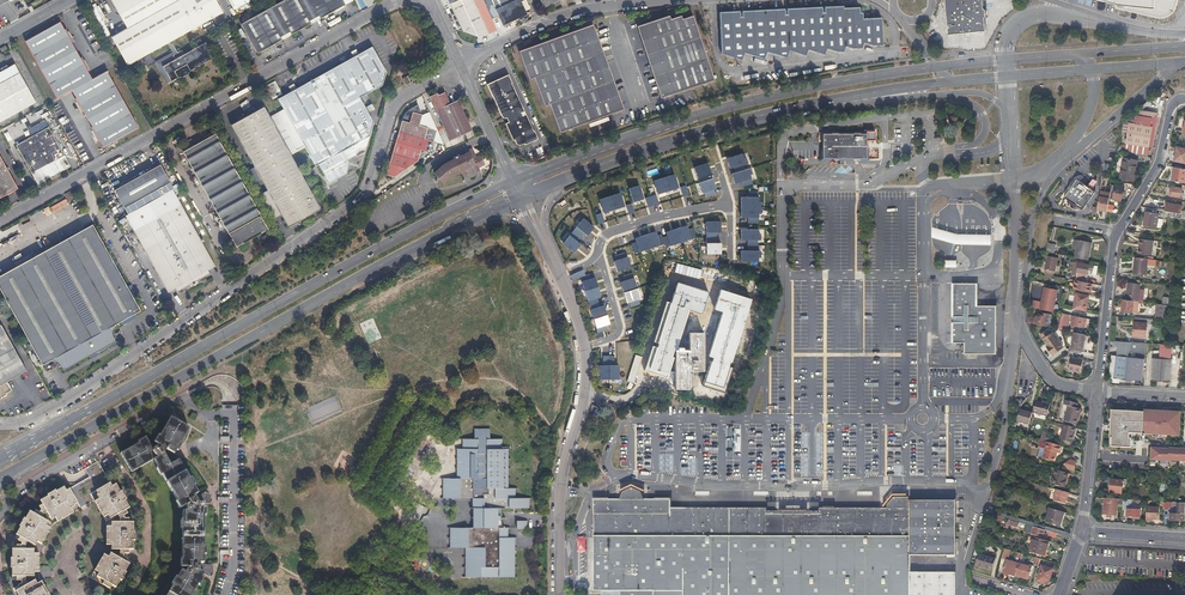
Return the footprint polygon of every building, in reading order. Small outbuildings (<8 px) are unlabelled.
[(128,27),(112,36),(128,66),(168,43),(174,55),(173,56),(175,60),(164,66),(172,81),(211,59),(209,53),(208,50),(208,49),(206,42),(185,55),(182,50),(178,53),(172,41),(223,12),(217,0),(112,0),(128,27)] [(233,10),(250,2),(249,0),(228,0),(233,10)] [(258,54),(271,47),(270,45),(272,43),(275,42),(276,44),(284,40),(282,37),(291,32),(292,35),(300,31),(299,29),(300,27),(302,26),(304,26),(305,28),(312,24),(311,21),(320,16),(322,18),(329,14),(328,12),(334,9),(335,11),(347,5),(344,0),(286,0),(242,24),(258,54)] [(463,31),(472,35),(481,37),(489,33),(473,0),(449,0),(463,31)] [(503,25),(527,15),(521,2),(524,0),(491,0),(503,25)] [(948,35),(985,31),(982,0),(945,0),(948,35)] [(1159,2),(1158,4),(1157,6),(1156,8),(1154,9),(1152,10),(1149,10),(1119,2),(1117,0),(1100,0),(1116,5),(1115,8),(1154,17),(1160,18),(1166,17),(1171,15),(1174,11),(1178,0),(1159,0),(1159,2)] [(1119,2),(1149,10),(1152,10),(1154,9),(1156,8),(1157,6),(1158,4),(1159,2),(1159,0),(1117,0),(1119,2)] [(739,11),(719,13),(721,54),(742,60),(744,53),(764,59),(766,51),(786,58),(789,50),(805,57),(808,50),(824,55),(826,49),(837,53),(843,53),(845,47),(852,50),(861,49),(863,44),(873,46),(883,45),(881,18),(862,19),(862,9),(859,9),(859,8),(843,8),(843,6),(826,7),(826,9),(823,9),(823,7),(787,9),(787,11),(784,11),(784,9),(742,11),(742,13),(739,13),(739,11)] [(669,16),(639,26),(663,97),(714,80),(693,16),(682,19),(681,16),(670,19),(669,16)] [(61,21),(26,41),(58,99),(72,91),(77,98),(76,99),(83,112),(84,111),(93,127),(91,128),(99,141),(100,140),(105,148),(139,128),(107,71),(93,78),(89,71),(90,70),(83,57),(81,58),(73,42),(74,41),(67,29),(65,29),(61,21)] [(622,110),(591,25),(518,51),(529,80),(534,78),(545,106),(550,105),(560,133),(622,110)] [(593,25),(591,25),(622,110),(624,110),(593,25)] [(663,97),(639,26),(637,27),(660,98),(663,97)] [(277,99),(283,109),(270,117),(291,155),(305,148),(315,167),(318,165),(329,184),(344,175),(360,168),(374,123),(360,98),(382,86),(386,72),(372,46),(277,99)] [(146,66),(153,61),(149,54),(141,60),(146,66)] [(0,70),(0,120),(34,100),(34,99),(13,63),(0,70)] [(508,73),(488,83),(503,116),(506,118),(508,117),(510,121),(506,123),(513,138),(514,138),(517,143),(518,143),(521,145),(525,143),(526,144),(538,138),(534,130),(533,130),(512,83),(513,82),(508,73)] [(269,91),(278,87),(275,82),(266,85),(269,91)] [(1054,92),(1062,92),(1062,83),(1054,83),(1054,92)] [(437,94),(430,97),(450,140),(472,130),(458,100),(449,104),(444,92),(438,95),(437,94)] [(407,169),(418,161),(422,151),(430,153),(433,143),(425,140),(428,130),(419,127),(423,116),(417,105),(416,106),(412,108),(409,111),(406,114),(404,118),(402,123),(399,132),(387,172),(386,175),(394,177),(407,169)] [(264,107),(231,125),(288,227),(321,209),(291,155),(270,117),(264,107)] [(1153,128),(1150,148),(1153,148),(1158,114),(1139,111),(1138,117),(1153,119),(1152,127),(1153,128)] [(428,130),(423,116),(419,127),(428,130)] [(1126,144),(1125,151),(1149,155),(1150,148),(1153,128),(1152,127),(1153,119),(1138,117),(1137,125),(1130,124),(1126,144)] [(49,127),(16,145),(27,164),(34,178),(38,184),(71,167),(49,127)] [(436,132),(428,130),(425,140),(433,143),(445,147),(439,133),(436,132)] [(876,132),(867,131),(867,140),(876,140),(876,132)] [(184,152),(229,233),(236,245),(267,228),(215,134),(184,152)] [(866,134),(822,134),(822,158),(866,158),(866,134)] [(1118,143),(1116,154),(1124,156),(1125,151),(1126,144),(1118,143)] [(1174,161),(1184,163),(1184,148),(1177,147),(1174,161)] [(456,172),(465,168),(470,166),(471,169),(475,167),(479,165),(485,163),(481,155),(477,156),(475,150),(465,155),(461,157),(448,163),(439,169),(446,179),(456,172)] [(744,151),(727,156),(730,166),(734,165),(744,161),(747,160),(744,151)] [(1,198),(18,188),(0,157),(0,197),(1,198)] [(1123,159),(1120,179),(1132,181),(1136,161),(1123,159)] [(744,161),(734,165),(735,170),(745,167),(744,161)] [(709,163),(694,167),(698,178),(712,173),(709,163)] [(160,165),(115,190),(128,214),(126,216),(168,292),(177,287),(179,291),(210,274),(208,270),(215,266),(160,165)] [(735,170),(731,171),(735,181),(741,179),(751,176),(748,166),(745,167),(735,170)] [(1171,180),(1184,183),(1184,182),(1184,169),(1173,167),(1171,180)] [(674,174),(654,181),(658,194),(678,188),(674,174)] [(753,181),(751,176),(741,179),(743,184),(753,181)] [(713,178),(699,183),(702,193),(705,193),(714,190),(717,189),(713,178)] [(1076,179),(1063,197),(1081,210),(1094,192),(1076,179)] [(1095,189),(1097,180),(1091,179),(1089,188),(1095,189)] [(1125,192),(1126,183),(1112,180),(1110,193),(1109,199),(1120,201),(1121,191),(1125,192)] [(639,185),(628,189),(632,201),(643,198),(639,185)] [(686,185),(680,187),(683,197),(689,195),(686,185)] [(1181,198),(1182,188),(1170,186),(1169,195),(1181,198)] [(620,192),(610,196),(614,209),(624,206),(620,192)] [(656,194),(650,196),(653,205),(659,204),(656,194)] [(758,215),(758,211),(761,211),(761,198),(758,198),(758,194),(741,194),(741,215),(748,215),(758,215)] [(1168,195),(1166,203),(1179,205),(1181,198),(1169,195),(1168,195)] [(610,196),(599,199),(603,212),(614,209),(610,196)] [(650,196),(645,197),(648,207),(653,205),(650,196)] [(1099,197),(1097,208),(1107,210),(1109,199),(1099,197)] [(631,203),(626,205),(629,214),(634,213),(631,203)] [(1166,203),(1165,211),(1168,211),(1180,214),(1181,205),(1179,205),(1166,203)] [(1145,212),(1143,225),(1156,227),(1158,214),(1145,212)] [(602,213),(596,215),(599,224),(605,222),(602,213)] [(584,218),(577,227),(584,233),(587,235),(594,226),(584,218)] [(721,222),(707,222),(707,233),(717,233),(721,233),(721,222)] [(0,276),(0,288),(42,365),(50,360),(53,360),(55,360),(57,361),(59,363),(61,365),(64,370),(78,362),(116,341),(113,335),(112,333),(112,331),(112,328),(113,326),(115,325),(140,310),(93,225),(0,276)] [(687,226),(666,232),(667,235),(671,246),(696,238),(693,228),(688,229),(687,226)] [(757,226),(741,226),(741,237),(748,237),(757,237),(760,237),(760,230),(757,230),(757,226)] [(577,227),(570,234),(578,241),(584,233),(577,227)] [(990,245),(992,245),(992,235),(990,235),(981,235),(972,234),(964,234),(960,234),(958,234),(952,232),(942,230),(934,228),(932,227),(932,238),(934,238),(942,240),(956,244),(960,244),(965,245),(972,245),(990,245)] [(655,232),(635,239),(636,242),(639,252),(665,244),(662,237),(662,234),(657,236),(655,232)] [(717,233),(707,233),(707,243),(717,243),(717,233)] [(570,234),(563,243),(574,252),(581,243),(578,241),(570,234)] [(666,247),(671,246),(667,235),(662,237),(665,244),(666,247)] [(757,248),(757,237),(748,237),(748,248),(757,248)] [(1140,239),(1137,254),(1151,255),(1153,240),(1140,239)] [(1078,240),(1076,249),(1075,257),(1087,260),(1090,242),(1078,240)] [(717,243),(707,243),(707,254),(721,254),(721,243),(717,243)] [(748,248),(742,248),(742,259),(757,259),(758,255),(761,255),(761,248),(757,248),(748,248)] [(1044,270),(1043,274),(1052,275),(1053,271),(1054,272),(1057,257),(1046,255),(1043,269),(1044,270)] [(628,257),(614,261),(617,271),(631,267),(628,257)] [(1148,259),(1135,257),(1133,274),(1146,276),(1148,259)] [(1078,263),(1076,273),(1076,277),(1086,279),(1088,264),(1078,262),(1078,263)] [(582,270),(570,275),(573,280),(585,274),(582,270)] [(596,277),(581,282),(585,292),(599,287),(596,277)] [(633,279),(620,283),(624,293),(637,289),(633,279)] [(1075,280),(1073,289),(1090,292),(1091,283),(1075,280)] [(702,317),(709,291),(676,281),(657,344),(676,350),(687,312),(702,317)] [(1123,295),(1122,299),(1133,300),(1136,301),(1138,284),(1128,282),(1126,295),(1123,295)] [(953,283),(953,342),(964,342),(964,353),(996,353),(995,306),(976,306),(976,283),(953,283)] [(599,287),(585,292),(588,300),(597,297),(602,296),(599,287)] [(1045,288),(1040,309),(1054,312),(1055,307),(1054,306),(1057,290),(1045,288)] [(637,289),(624,293),(627,303),(629,303),(639,300),(640,299),(637,289)] [(1076,294),(1073,308),(1085,311),(1088,296),(1076,294)] [(675,388),(689,388),(689,369),(690,369),(690,370),(702,370),(703,350),(727,349),(727,351),(741,351),(741,314),(729,314),(729,315),(727,315),(727,295),(713,295),(713,334),(702,334),(702,333),(689,333),(689,352),(687,352),(687,351),(675,351),(675,388)] [(1163,304),(1156,304),(1155,318),(1163,319),(1164,298),(1163,298),(1163,304)] [(1133,300),(1122,299),(1121,310),(1134,312),(1135,307),(1132,307),(1133,300)] [(605,305),(590,310),(594,320),(608,315),(605,305)] [(1143,319),(1152,320),(1154,307),(1144,306),(1143,319)] [(1027,317),(1026,322),(1036,324),(1046,326),(1047,323),(1046,322),(1048,314),(1042,313),(1042,315),(1036,314),(1035,318),(1027,317)] [(1067,330),(1070,315),(1063,313),(1059,328),(1067,330)] [(608,315),(594,320),(597,328),(606,325),(611,324),(608,315)] [(1085,318),(1072,316),(1071,325),(1084,327),(1085,318)] [(1143,319),(1134,318),(1133,336),(1145,337),(1146,324),(1152,325),(1152,320),(1143,319)] [(0,326),(0,398),(7,394),(6,393),(11,389),(7,381),(27,370),(1,325),(0,326)] [(1046,330),(1040,335),(1047,346),(1046,346),(1052,355),(1062,348),(1051,332),(1049,334),(1046,330)] [(1085,335),(1074,332),(1071,349),(1082,351),(1085,335)] [(1160,344),(1160,358),(1172,358),(1172,345),(1160,344)] [(1142,380),(1144,359),(1116,356),(1114,378),(1142,380)] [(1082,359),(1071,357),(1068,368),(1080,371),(1082,359)] [(1152,358),(1151,380),(1171,381),(1172,359),(1152,358)] [(609,379),(609,365),(603,365),(599,365),(599,379),(609,379)] [(618,379),(618,365),(615,365),(609,365),(609,379),(618,379)] [(1075,428),(1076,424),(1079,410),(1076,409),(1077,404),(1066,401),(1064,406),(1067,407),(1063,421),(1066,422),(1065,426),(1075,428)] [(1049,405),(1035,402),(1032,413),(1047,416),(1049,405)] [(1144,434),(1181,436),(1182,412),(1145,409),(1145,412),(1144,433),(1144,434)] [(1016,423),(1029,426),(1032,413),(1020,411),(1016,423)] [(1131,432),(1144,433),(1145,412),(1113,411),(1111,446),(1133,447),(1133,438),(1131,438),(1131,432)] [(174,454),(172,453),(174,449),(176,450),(189,428),(172,418),(168,426),(166,424),(155,443),(158,445),(158,446),(152,449),(146,438),(120,453),(130,470),(138,466),(139,467),(153,459),(166,481),(167,481),(172,488),(170,489),(181,508),(186,505),(187,507),(187,511),(182,511),(182,537),(184,537),(184,545),(183,545),(182,567),(188,567),(188,568),(186,572),(181,569),(167,594),(166,594),(189,594),(190,594),(192,594),(202,577),(202,576),(200,575),(202,572),(204,573),(209,576),(210,576),(211,576),(212,575),(212,567),(212,566),(212,565),(211,565),(204,564),(204,562),(204,537),(202,537),(202,528),(204,528),(204,507),(203,507),(201,507),(201,503),(203,503),(207,503),(209,502),(210,501),(211,500),(211,499),(208,493),(207,492),(206,492),(205,492),(199,495),(192,482),(185,471),(183,472),(179,464),(181,463),(179,459),(175,461),(174,460),(177,458),(175,455),(174,454)] [(1065,426),(1063,425),(1059,440),(1071,443),(1075,428),(1065,426)] [(456,478),(436,478),(436,498),(456,498),(456,508),(462,508),(462,528),(440,528),(440,547),(461,547),(461,567),(483,567),(483,571),(481,573),(481,577),(514,577),(513,537),(506,537),(506,527),(502,527),(502,508),(528,508),(528,498),(513,498),(513,488),(507,488),(507,448),(501,448),(501,439),(490,438),(489,429),(474,429),(474,439),(463,439),(463,448),(456,448),(456,478)] [(1059,453),(1061,446),(1047,442),(1042,459),(1053,462),(1055,452),(1059,453)] [(1152,448),(1151,460),(1169,461),(1184,461),(1184,449),(1171,448),(1171,449),(1152,448)] [(1075,469),(1076,459),(1064,459),(1064,469),(1075,469)] [(57,493),(55,489),(48,493),(49,496),(41,500),(42,502),(43,504),(39,506),(42,510),(40,512),(35,509),(33,513),(32,512),(29,511),(26,517),(27,518),(26,519),(24,518),(21,521),(26,524),(24,528),(22,528),(20,526),(15,534),(18,535),(20,537),(18,540),(22,542),(21,545),(16,545),(16,549),(14,549),(12,549),(12,556),(13,556),(14,558),(11,558),(11,563),(16,563),(16,567),(14,567),(12,567),(12,576),(14,576),(16,576),(16,580),(20,580),(21,583),(18,585),(19,589),(18,590),(16,591),(18,594),(49,594),(48,593),(44,585),(42,581),(39,577),(39,572),(39,567),(39,558),(39,554),(39,548),(42,544),(44,539),(49,532),(51,528),(53,524),(58,521),(62,519),(69,515),(72,513),(94,500),(97,505),(101,513),(104,517),(106,522),(106,526),(106,531),(106,540),(106,545),(106,550),(103,554),(101,559),(96,566),(94,570),(90,577),(102,584),(109,589),(111,585),(114,587),(115,588),(119,582),(117,581),(118,579),(121,581),(123,577),(119,574),(121,570),(123,571),(124,572),(129,564),(128,563),(125,562),(127,559),(123,556),(124,553),(128,554),(129,549),(131,549),(133,549),(133,542),(131,542),(131,540),(134,540),(134,536),(129,535),(129,531),(131,531),(133,531),(133,524),(133,522),(132,522),(128,522),(128,518),(124,518),(124,515),(128,513),(126,509),(127,508),(129,507),(126,501),(124,502),(123,500),(126,499),(123,495),(119,497),(117,493),(118,492),(120,491),(116,484),(114,485),(112,486),(110,482),(98,461),(85,469),(89,477),(69,488),(69,489),(66,491),(65,489),(64,487),(58,490),(59,492),(58,493),(57,493)] [(1055,470),(1051,484),(1063,488),(1066,477),(1068,478),(1069,474),(1055,470)] [(1110,479),(1109,492),(1120,494),(1122,481),(1110,479)] [(622,491),(618,499),(622,499),(622,496),(627,492),(631,490),(637,493),(639,495),(641,498),(645,498),(640,491),(631,487),(622,491)] [(1068,493),(1056,489),(1053,500),(1065,504),(1068,493)] [(122,490),(120,491),(118,492),(117,493),(119,497),(123,495),(126,499),(127,498),(122,490)] [(955,572),(910,572),(910,555),(955,555),(955,533),(955,501),(929,501),(909,500),(909,503),(904,503),(901,500),(894,500),(889,506),(889,514),(818,514),(766,514),(670,513),(670,509),(670,508),(670,498),(645,498),(641,498),(639,495),(637,493),(631,490),(627,492),(622,496),(622,499),(618,499),(593,499),(593,513),(594,513),(593,591),(600,591),(601,591),(615,590),(649,590),(649,594),(955,594),(955,572)] [(909,503),(909,500),(905,500),(902,497),(892,497),(887,504),(887,508),(887,509),(818,509),(818,514),(889,514),(889,506),(894,500),(901,500),(904,503),(909,503)] [(1116,499),(1105,498),(1103,514),(1115,515),(1116,499)] [(1122,504),(1122,509),(1127,510),(1130,510),(1130,503),(1130,500),(1122,499),(1122,504)] [(1146,507),(1145,519),(1157,519),(1158,508),(1146,507)] [(1062,512),(1050,509),(1047,523),(1060,526),(1061,521),(1060,521),(1062,512)] [(1008,519),(1005,528),(1008,529),(1009,525),(1024,529),(1025,524),(1008,519)] [(516,520),(516,528),(527,529),(527,520),(516,520)] [(1044,530),(1033,527),(1031,534),(1042,538),(1044,530)] [(1048,541),(1032,536),(1028,551),(1044,556),(1048,541)] [(979,554),(975,566),(983,568),(983,567),(992,569),(995,558),(979,554)] [(1003,572),(1015,576),(1019,563),(1006,560),(1003,572)] [(1019,563),(1015,576),(1027,579),(1031,566),(1019,562),(1019,563)] [(1041,566),(1036,581),(1043,583),(1050,580),(1053,569),(1041,566)]
